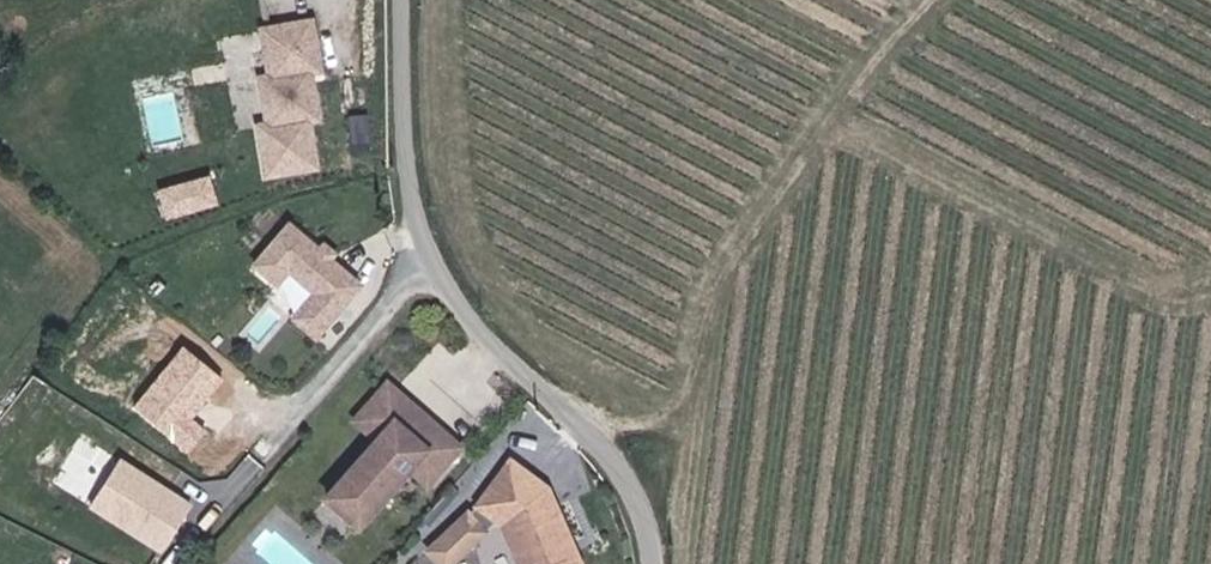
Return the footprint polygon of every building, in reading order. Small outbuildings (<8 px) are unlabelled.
[(262,120),(254,121),(260,178),(326,171),(309,15),(251,21),(262,120)] [(161,218),(219,201),(209,168),(152,186),(161,218)] [(244,263),(274,287),(285,274),(306,291),(285,316),(316,341),(366,280),(283,214),(244,263)] [(456,440),(387,380),(357,415),(377,432),(325,492),(357,520),(409,461),(426,475),(456,440)] [(166,548),(191,494),(109,456),(84,510),(166,548)] [(572,541),(548,487),(512,461),(481,504),(505,522),(508,519),(529,563),(580,563),(581,560),(571,561),(564,544),(572,541)] [(254,551),(274,563),(329,563),(333,558),(275,519),(254,551)] [(505,522),(516,548),(524,563),(529,563),(508,519),(505,522)] [(581,560),(572,541),(564,544),(571,561),(581,560)]
